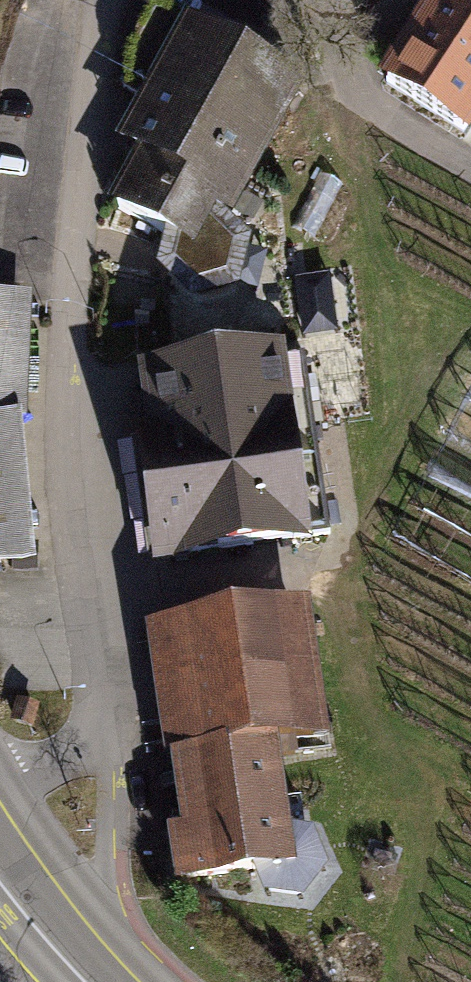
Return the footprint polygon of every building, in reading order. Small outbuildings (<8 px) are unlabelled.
[(140,157),(121,204),(175,239),(166,264),(195,287),(227,277),(228,244),(215,227),(244,172),(234,167),(286,77),(202,28),(192,44),(182,36),(191,25),(151,1),(125,44),(122,86),(153,111),(132,153),(140,157)] [(470,112),(470,21),(470,22),(438,1),(402,55),(377,39),(364,59),(390,76),(387,82),(459,130),(470,112)] [(0,296),(0,411),(9,411),(11,296),(0,296)] [(163,433),(140,436),(158,560),(328,535),(301,352),(154,374),(163,433)] [(0,411),(0,560),(32,557),(19,413),(9,411),(0,411)] [(136,442),(116,445),(136,559),(156,555),(136,442)] [(166,634),(183,755),(265,743),(310,737),(293,616),(166,634)] [(280,837),(265,743),(183,755),(195,838),(173,841),(178,876),(254,867),(264,890),(299,895),(316,870),(304,837),(280,837)]
